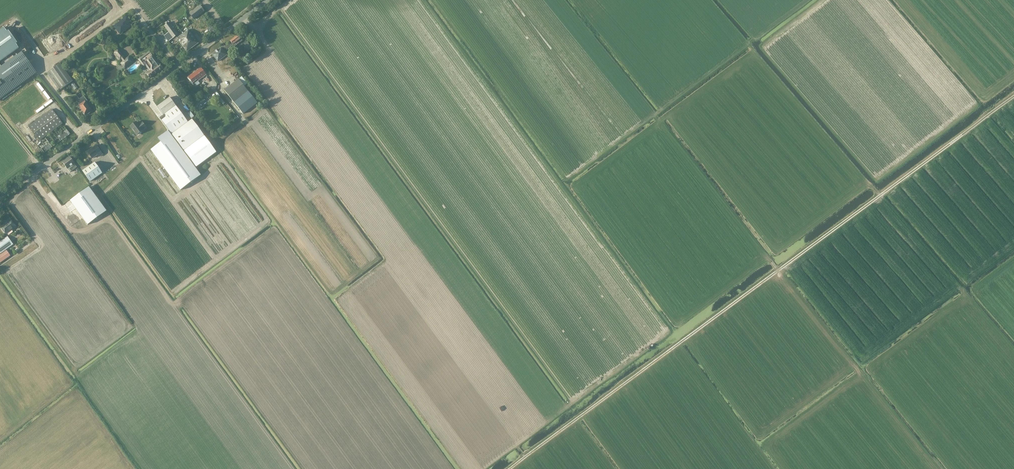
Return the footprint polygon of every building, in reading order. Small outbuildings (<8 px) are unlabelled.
[(204,11),(200,5),(189,13),(193,19),(204,11)] [(126,16),(113,27),(120,35),(130,26),(128,24),(130,21),(126,16)] [(163,26),(170,35),(172,38),(178,34),(169,22),(163,26)] [(18,48),(9,35),(4,27),(0,30),(0,61),(18,48)] [(188,29),(180,35),(176,38),(186,52),(198,43),(188,29)] [(231,42),(225,46),(230,52),(235,48),(234,46),(242,40),(237,35),(233,38),(232,38),(230,39),(230,40),(230,41),(231,42)] [(244,39),(241,42),(247,50),(250,47),(244,39)] [(216,52),(212,54),(218,61),(227,55),(221,47),(218,50),(215,51),(216,52)] [(121,62),(120,63),(124,69),(134,61),(130,55),(128,56),(125,59),(123,57),(124,57),(118,49),(117,49),(117,48),(111,53),(118,61),(119,60),(119,61),(120,60),(121,62)] [(143,68),(145,66),(149,71),(146,73),(149,78),(163,68),(159,63),(150,51),(140,58),(140,57),(137,59),(143,68)] [(4,97),(37,73),(21,52),(1,67),(0,65),(0,99),(4,97)] [(59,91),(72,81),(60,63),(46,73),(59,91)] [(204,79),(202,77),(206,75),(201,68),(188,77),(193,84),(201,78),(202,80),(204,79)] [(238,79),(224,90),(233,102),(243,115),(257,103),(238,79)] [(211,92),(194,102),(198,108),(215,98),(211,92)] [(79,105),(78,106),(85,115),(87,114),(88,114),(90,111),(91,111),(85,102),(86,101),(83,96),(76,101),(79,105)] [(160,142),(150,150),(180,190),(200,175),(195,168),(196,167),(216,152),(192,119),(188,122),(169,97),(157,106),(163,115),(159,118),(168,130),(157,138),(160,142)] [(47,106),(55,100),(53,98),(45,103),(47,106)] [(52,132),(62,124),(51,109),(28,126),(39,141),(48,134),(49,135),(45,138),(45,139),(37,146),(43,154),(70,134),(63,125),(53,131),(52,132)] [(136,122),(130,126),(136,135),(142,130),(145,127),(142,122),(138,125),(136,122)] [(97,155),(99,157),(102,155),(96,145),(87,152),(92,159),(97,155)] [(70,156),(62,162),(67,169),(74,163),(70,156)] [(94,162),(82,171),(90,181),(102,173),(94,162)] [(70,201),(87,225),(106,211),(88,187),(70,201)] [(3,225),(1,227),(6,234),(16,227),(9,218),(2,224),(3,225)] [(7,236),(0,241),(0,253),(13,245),(7,236)] [(10,255),(6,250),(0,255),(0,262),(10,255)]
